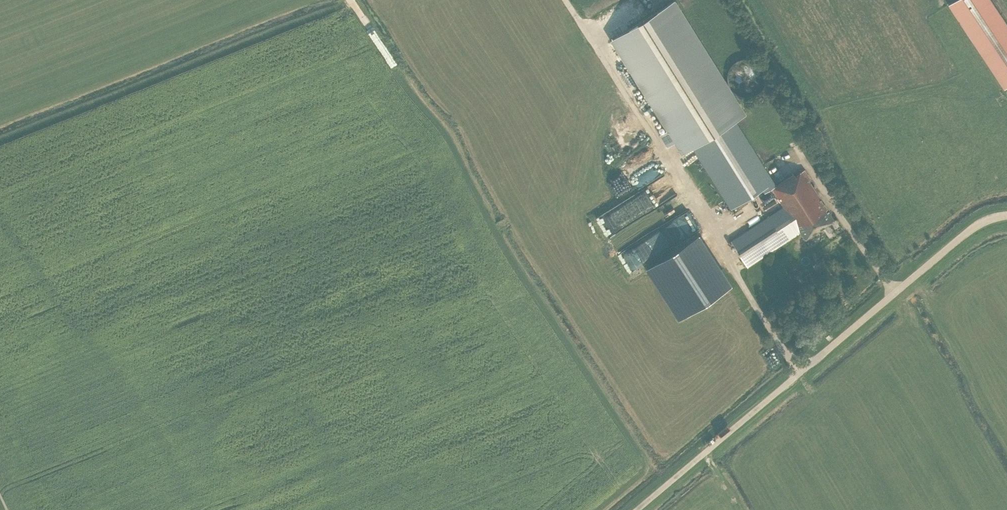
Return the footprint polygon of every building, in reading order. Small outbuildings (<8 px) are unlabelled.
[(988,0),(954,0),(950,3),(1006,86),(1006,85),(1006,28),(988,0)] [(731,241),(747,267),(800,232),(804,239),(834,220),(828,211),(827,212),(825,210),(827,209),(808,180),(810,179),(804,169),(795,175),(793,174),(775,185),(736,122),(746,115),(675,1),(609,42),(665,133),(660,136),(667,148),(674,144),(681,156),(693,149),(730,208),(769,184),(783,206),(731,241)] [(354,5),(362,15),(366,11),(358,2),(354,5)] [(732,64),(729,70),(727,77),(729,84),(732,90),(738,94),(745,96),(752,96),(758,93),(763,87),(766,81),(766,74),(763,67),(759,62),(752,58),(745,58),(738,60),(732,64)] [(795,77),(801,89),(813,84),(807,72),(795,77)] [(977,183),(991,174),(984,163),(970,172),(977,183)] [(603,218),(608,219),(607,227),(621,230),(622,222),(626,222),(627,216),(617,214),(619,206),(612,205),(610,213),(604,212),(603,218)] [(631,272),(674,249),(662,228),(620,251),(631,272)] [(730,285),(697,236),(647,268),(680,318),(730,285)]
